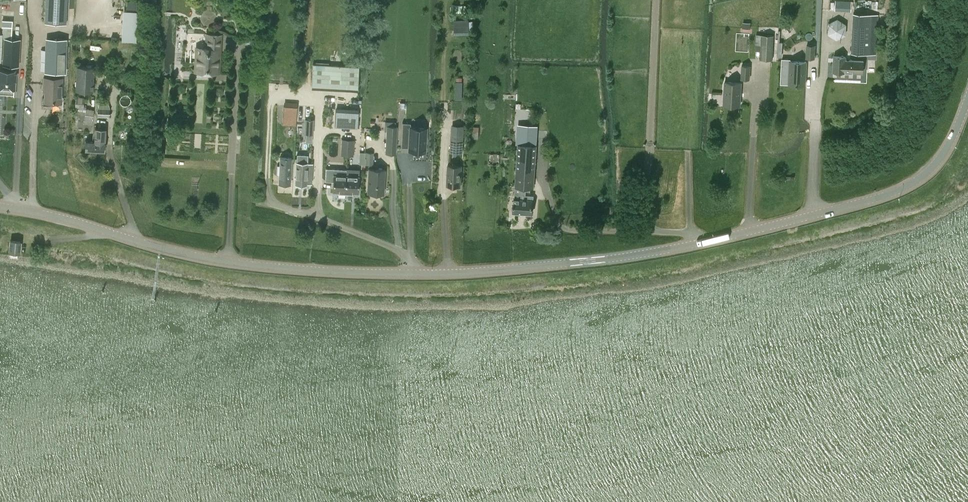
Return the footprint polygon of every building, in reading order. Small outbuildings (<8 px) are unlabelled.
[(44,23),(66,24),(67,0),(45,0),(44,23)] [(837,18),(828,23),(828,34),(837,39),(846,35),(846,24),(837,18)] [(4,38),(2,65),(18,66),(20,39),(11,38),(12,20),(3,19),(2,38),(4,38)] [(454,19),(454,33),(469,33),(469,19),(454,19)] [(854,21),(852,52),(870,53),(877,54),(878,22),(854,21)] [(221,34),(202,33),(199,33),(186,32),(185,61),(196,61),(196,71),(197,71),(198,73),(199,75),(201,75),(203,75),(205,73),(205,71),(218,72),(219,49),(220,49),(221,34)] [(755,50),(761,50),(761,59),(773,59),(774,34),(756,34),(755,50)] [(64,73),(65,40),(46,40),(45,72),(64,73)] [(815,57),(816,44),(808,44),(807,57),(815,57)] [(845,71),(863,72),(864,60),(846,59),(846,56),(835,55),(834,71),(845,71)] [(806,84),(807,61),(790,60),(789,83),(806,84)] [(357,88),(358,67),(312,64),(311,85),(357,88)] [(750,78),(751,65),(743,65),(742,78),(750,78)] [(92,91),(93,68),(76,67),(75,91),(92,91)] [(14,94),(15,70),(0,69),(0,94),(14,94)] [(51,101),(61,101),(62,78),(44,77),(43,90),(45,90),(45,96),(43,96),(43,105),(51,105),(51,101)] [(741,105),(742,82),(725,81),(724,104),(741,105)] [(83,108),(84,97),(76,97),(75,108),(83,108)] [(108,116),(109,109),(106,97),(98,97),(97,115),(108,116)] [(295,119),(295,106),(282,106),(282,118),(295,119)] [(357,127),(358,111),(335,110),(334,126),(357,127)] [(83,123),(83,129),(90,130),(91,124),(92,120),(84,119),(83,123)] [(304,119),(304,133),(313,133),(313,120),(304,119)] [(384,123),(384,131),(386,132),(385,153),(396,153),(397,126),(395,126),(395,124),(395,121),(384,121),(384,123)] [(534,188),(537,146),(537,145),(538,145),(539,136),(537,136),(537,131),(535,131),(535,126),(534,125),(529,124),(529,122),(522,121),(522,124),(516,124),(515,143),(519,144),(519,145),(515,198),(514,212),(533,213),(534,196),(526,195),(526,190),(531,190),(531,187),(534,188)] [(402,122),(401,136),(409,137),(409,150),(425,151),(425,142),(427,142),(427,136),(426,136),(426,128),(410,127),(410,122),(402,122)] [(104,151),(105,129),(95,129),(94,139),(92,139),(91,141),(85,141),(85,150),(104,151)] [(451,132),(450,152),(462,153),(463,133),(451,132)] [(296,162),(295,184),(306,184),(306,183),(310,183),(312,184),(312,177),(313,163),(311,163),(307,162),(307,156),(297,156),(297,162),(296,162)] [(290,183),(291,157),(279,157),(278,183),(290,183)] [(461,186),(462,165),(448,164),(447,185),(461,186)] [(384,169),(368,168),(367,192),(383,193),(384,169)] [(338,193),(345,193),(346,175),(339,174),(339,171),(334,171),(334,174),(333,174),(332,191),(338,191),(338,193)] [(346,175),(345,193),(351,193),(352,192),(358,192),(358,175),(357,175),(357,172),(352,172),(351,175),(346,175)] [(9,254),(19,255),(20,241),(11,240),(9,254)]
